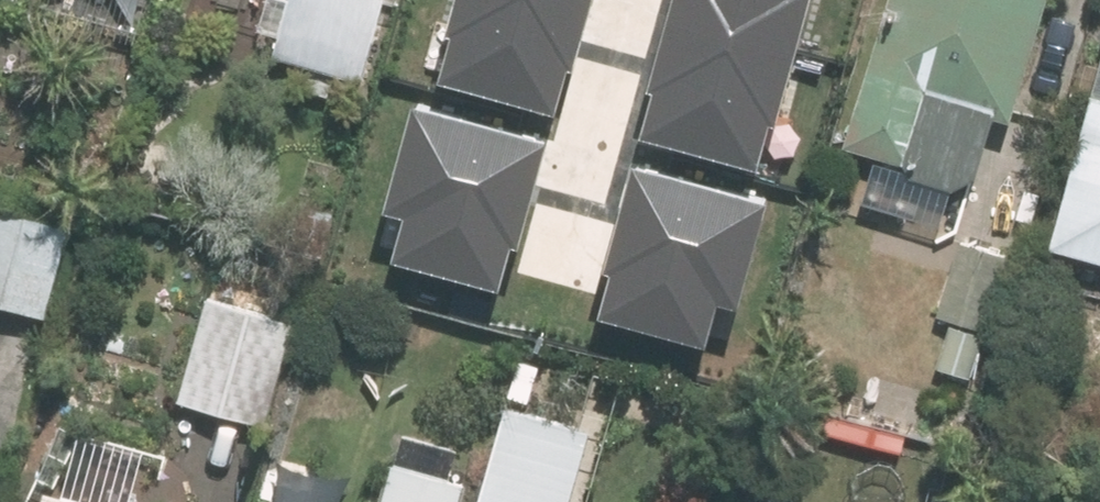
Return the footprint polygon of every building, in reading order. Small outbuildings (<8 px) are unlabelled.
[(17,14),(21,0),(0,0),(0,10),(17,14)] [(274,60),(366,85),(390,0),(291,0),(274,60)] [(495,0),(418,0),(408,41),(465,56),(477,10),(492,14),(495,0)] [(547,6),(598,20),(603,0),(548,0),(547,6)] [(686,52),(836,96),(864,0),(702,0),(686,52)] [(849,145),(908,164),(909,167),(911,169),(912,172),(914,174),(915,176),(917,178),(919,180),(921,181),(923,183),(925,184),(928,186),(930,187),(932,188),(935,189),(937,189),(940,190),(943,190),(945,191),(948,191),(951,190),(953,190),(956,190),(958,189),(961,188),(963,187),(966,186),(968,185),(971,184),(973,182),(975,181),(977,179),(979,177),(980,175),(982,173),(984,171),(1001,115),(1017,120),(1056,0),(896,0),(849,145)] [(1060,245),(1099,256),(1099,99),(1060,245)] [(821,179),(717,149),(675,294),(779,324),(821,179)] [(0,206),(0,304),(52,319),(79,228),(0,206)] [(955,321),(941,370),(989,383),(1026,255),(962,236),(939,317),(955,321)] [(303,315),(211,291),(182,402),(274,426),(303,315)] [(512,405),(482,500),(488,501),(576,501),(598,432),(512,405)] [(911,436),(832,416),(827,435),(907,454),(911,436)] [(381,501),(462,501),(467,481),(392,460),(381,501)] [(50,488),(46,501),(96,501),(50,488)]
